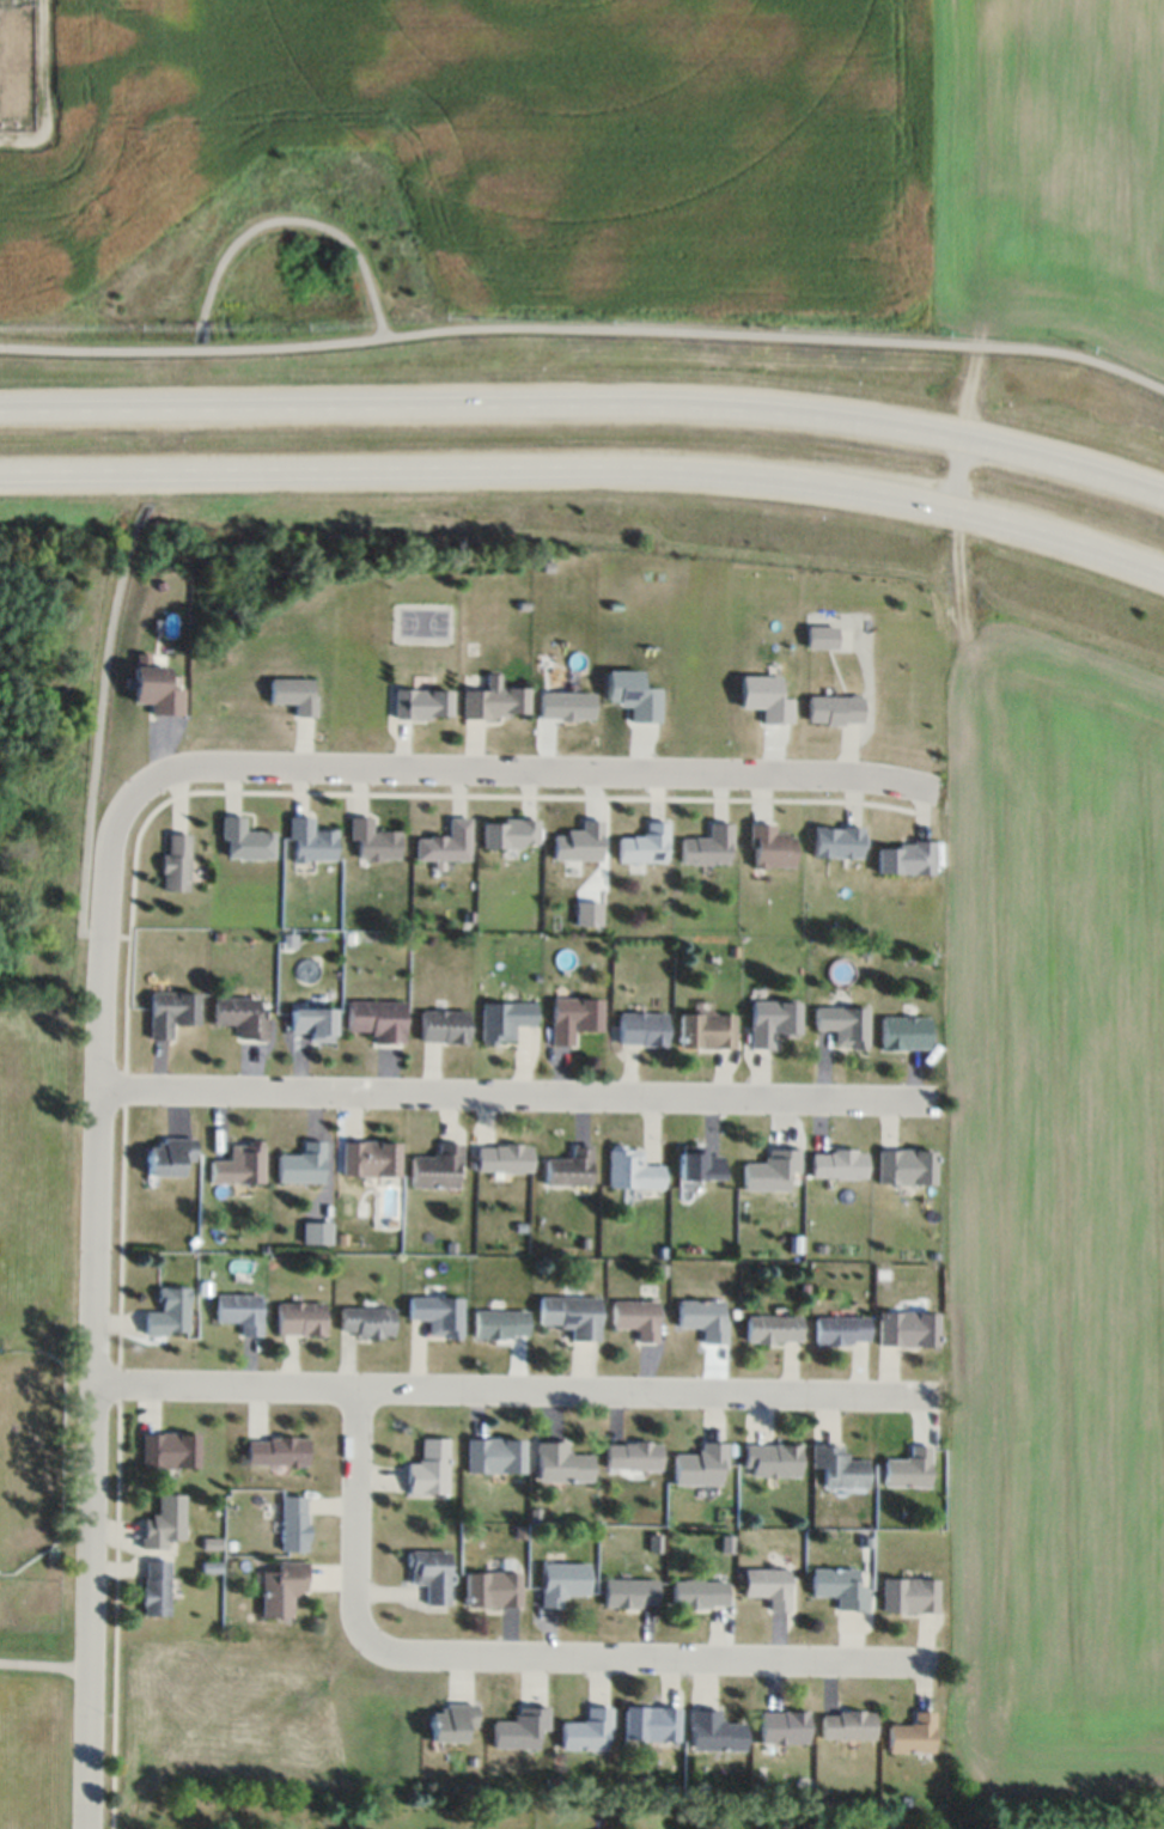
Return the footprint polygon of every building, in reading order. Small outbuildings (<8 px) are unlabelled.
[(837,626),(806,626),(806,648),(837,648),(837,626)] [(167,666),(149,667),(148,655),(133,655),(134,704),(149,704),(149,716),(182,716),(182,690),(168,690),(167,666)] [(659,689),(642,689),(642,671),(607,670),(607,706),(629,706),(629,722),(659,722),(659,689)] [(526,688),(498,688),(498,675),(485,675),(485,691),(461,691),(461,718),(526,719),(526,688)] [(740,710),(765,710),(765,724),(792,724),(792,700),(780,700),(780,676),(740,676),(740,710)] [(315,679),(268,679),(268,704),(292,704),(292,717),(315,717),(315,679)] [(393,691),(393,720),(450,720),(450,691),(393,691)] [(592,719),(592,693),(538,693),(538,719),(592,719)] [(807,725),(863,725),(863,695),(807,695),(807,725)] [(273,831),(244,831),(244,816),(220,816),(220,859),(273,859),(273,831)] [(335,862),(335,829),(312,829),(312,816),(287,816),(288,863),(335,862)] [(350,861),(399,861),(400,831),(372,831),(372,818),(351,818),(350,861)] [(470,860),(469,818),(446,818),(446,835),(414,836),(414,861),(470,860)] [(481,847),(538,847),(538,819),(481,819),(481,847)] [(578,832),(552,832),(552,860),(601,860),(601,820),(578,820),(578,832)] [(618,835),(618,862),(666,862),(666,822),(644,822),(644,835),(618,835)] [(732,864),(732,823),(708,823),(708,837),(680,837),(680,864),(732,864)] [(750,867),(794,867),(794,834),(776,834),(776,823),(750,823),(750,867)] [(814,857),(863,857),(863,826),(814,826),(814,857)] [(161,891),(188,891),(188,833),(161,833),(161,891)] [(877,874),(941,874),(941,842),(877,842),(877,874)] [(148,1039),(172,1039),(172,1027),(197,1027),(197,991),(148,991),(148,1039)] [(257,998),(211,997),(211,1025),(234,1025),(234,1039),(267,1040),(268,1016),(257,1015),(257,998)] [(575,1045),(575,1032),(602,1032),(602,998),(552,998),(552,1045),(575,1045)] [(403,1044),(403,1001),(346,1001),(346,1031),(371,1031),(371,1044),(403,1044)] [(775,1048),(775,1036),(799,1036),(800,1001),(751,1001),(751,1048),(775,1048)] [(480,1002),(480,1045),(513,1045),(513,1026),(535,1026),(535,1002),(480,1002)] [(869,1049),(869,1007),(814,1007),(814,1036),(834,1036),(834,1048),(869,1049)] [(307,1041),(333,1041),(333,1008),(289,1008),(289,1033),(307,1033),(307,1041)] [(467,1044),(467,1010),(419,1010),(419,1044),(467,1044)] [(666,1013),(618,1013),(618,1045),(666,1045),(666,1013)] [(736,1013),(679,1013),(679,1048),(736,1048),(736,1013)] [(929,1017),(881,1016),(881,1049),(929,1049),(929,1017)] [(146,1149),(145,1178),(181,1178),(181,1162),(194,1163),(194,1138),(157,1138),(156,1149),(146,1149)] [(208,1184),(264,1184),(264,1142),(230,1142),(230,1159),(208,1159),(208,1184)] [(322,1184),(322,1142),(300,1142),(300,1154),(276,1154),(276,1184),(322,1184)] [(398,1143),(341,1143),(341,1178),(398,1178),(398,1143)] [(531,1174),(531,1144),(477,1143),(476,1174),(531,1174)] [(461,1144),(436,1144),(436,1158),(410,1158),(410,1189),(461,1189),(461,1144)] [(569,1158),(545,1158),(545,1186),(592,1186),(592,1145),(569,1145),(569,1158)] [(680,1181),(724,1181),(724,1157),(708,1157),(708,1145),(680,1145),(680,1181)] [(663,1189),(663,1163),(642,1163),(642,1147),(609,1147),(609,1189),(663,1189)] [(801,1148),(767,1148),(767,1162),(744,1162),(744,1191),(788,1191),(788,1177),(801,1177),(801,1148)] [(867,1179),(867,1149),(812,1149),(812,1179),(867,1179)] [(936,1185),(936,1149),(879,1149),(879,1185),(936,1185)] [(331,1245),(331,1222),(303,1222),(303,1245),(331,1245)] [(188,1334),(188,1287),(157,1287),(157,1310),(145,1310),(145,1334),(188,1334)] [(261,1336),(261,1294),(215,1294),(215,1322),(239,1322),(239,1336),(261,1336)] [(601,1297),(540,1296),(540,1327),(573,1327),(573,1341),(601,1341),(601,1297)] [(409,1323),(428,1323),(428,1338),(463,1338),(463,1297),(409,1297),(409,1323)] [(658,1300),(613,1300),(613,1328),(635,1328),(635,1342),(658,1342),(658,1300)] [(728,1343),(728,1300),(679,1300),(679,1328),(704,1328),(704,1343),(728,1343)] [(324,1335),(324,1302),(277,1302),(277,1335),(324,1335)] [(341,1337),(394,1337),(394,1307),(341,1307),(341,1337)] [(475,1339),(529,1339),(529,1310),(475,1310),(475,1339)] [(879,1346),(938,1346),(938,1311),(879,1311),(879,1346)] [(802,1343),(802,1316),(747,1316),(747,1343),(802,1343)] [(870,1316),(816,1316),(816,1345),(870,1345),(870,1316)] [(142,1469),(197,1469),(197,1433),(142,1433),(142,1469)] [(247,1466),(307,1466),(307,1437),(247,1437),(247,1466)] [(467,1473),(525,1473),(525,1438),(467,1438),(467,1473)] [(408,1494),(450,1494),(450,1439),(422,1439),(422,1462),(408,1462),(408,1494)] [(569,1441),(537,1441),(537,1482),(593,1482),(593,1454),(569,1454),(569,1441)] [(662,1470),(662,1441),(607,1441),(607,1470),(662,1470)] [(674,1454),(674,1485),(727,1485),(727,1443),(700,1443),(700,1454),(674,1454)] [(801,1477),(801,1443),(744,1443),(744,1468),(753,1468),(753,1477),(801,1477)] [(869,1487),(869,1459),(846,1459),(846,1444),(812,1444),(812,1470),(824,1470),(824,1487),(869,1487)] [(885,1487),(931,1487),(931,1446),(909,1446),(909,1458),(885,1458),(885,1487)] [(184,1495),(157,1495),(157,1518),(142,1518),(141,1550),(167,1550),(167,1540),(184,1540),(184,1495)] [(282,1551),(308,1551),(308,1496),(282,1496),(282,1551)] [(450,1605),(450,1551),(407,1550),(407,1585),(425,1585),(425,1605),(450,1605)] [(142,1560),(142,1616),(168,1616),(168,1560),(142,1560)] [(263,1573),(262,1617),(292,1618),(293,1594),(306,1595),(307,1561),(278,1561),(278,1573),(263,1573)] [(564,1607),(564,1594),(589,1594),(589,1563),(541,1563),(541,1607),(564,1607)] [(836,1610),(868,1610),(868,1584),(855,1584),(856,1568),(812,1568),(812,1597),(836,1597),(836,1610)] [(789,1569),(744,1569),(744,1597),(767,1597),(767,1610),(789,1610),(789,1569)] [(521,1572),(465,1572),(465,1607),(521,1607),(521,1572)] [(882,1613),(938,1613),(938,1578),(882,1578),(882,1613)] [(604,1607),(657,1607),(657,1579),(604,1579),(604,1607)] [(727,1607),(727,1580),(672,1580),(672,1607),(727,1607)] [(464,1742),(464,1729),(476,1729),(476,1704),(440,1704),(440,1714),(429,1714),(429,1742),(464,1742)] [(537,1749),(537,1734),(549,1734),(549,1706),(517,1706),(517,1719),(493,1719),(493,1749),(537,1749)] [(623,1741),(680,1742),(680,1707),(623,1706),(623,1741)] [(612,1707),(586,1707),(586,1720),(560,1720),(560,1750),(612,1750),(612,1707)] [(690,1751),(746,1751),(746,1723),(721,1723),(721,1708),(690,1708),(690,1751)] [(809,1744),(809,1710),(761,1710),(761,1744),(809,1744)] [(875,1739),(875,1710),(822,1710),(822,1739),(875,1739)] [(913,1724),(889,1724),(889,1753),(935,1753),(935,1712),(913,1712),(913,1724)]
